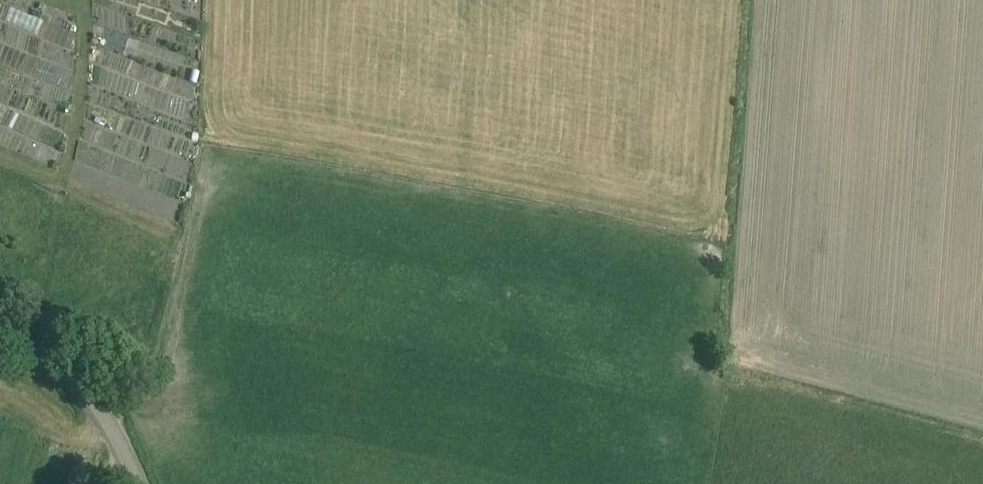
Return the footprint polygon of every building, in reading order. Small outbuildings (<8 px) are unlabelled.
[(50,55),(50,48),(51,48),(51,34),(31,33),(31,43),(42,44),(41,54),(50,55)]
